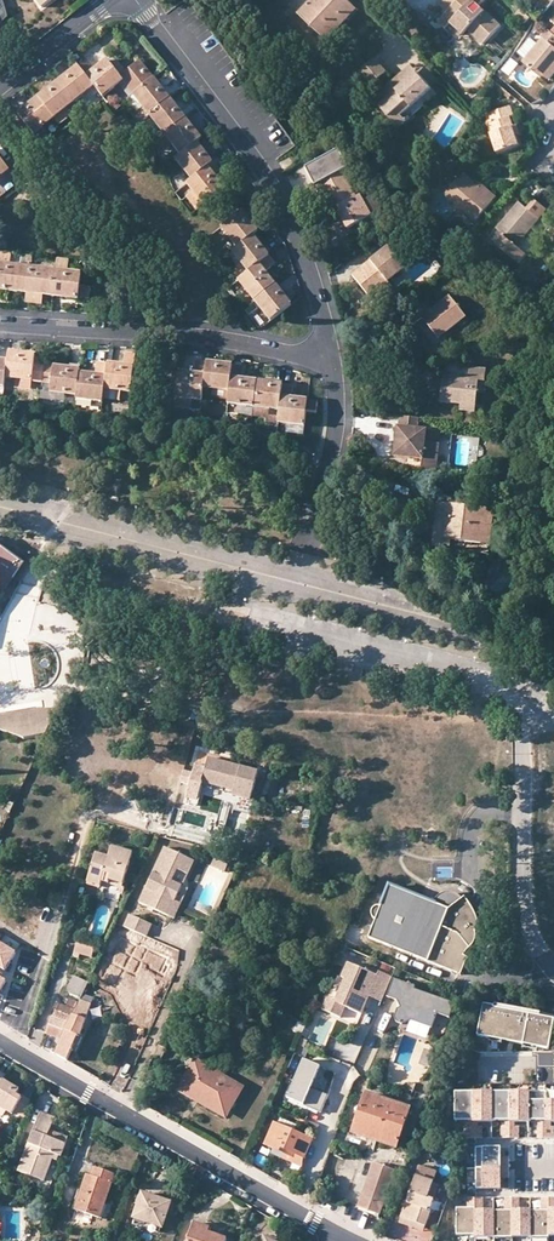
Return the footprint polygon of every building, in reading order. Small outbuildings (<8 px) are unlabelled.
[(9,17),(3,0),(0,0),(0,22),(9,17)] [(342,30),(335,25),(353,5),(347,0),(317,0),(303,15),(331,41),(342,30)] [(443,6),(451,13),(463,0),(449,0),(443,6)] [(467,2),(465,0),(463,0),(451,13),(458,20),(454,24),(466,36),(470,32),(485,46),(503,28),(485,9),(479,16),(472,10),(479,4),(481,7),(488,0),(469,0),(467,2)] [(359,11),(353,5),(335,25),(342,30),(359,11)] [(531,18),(522,9),(516,16),(526,24),(531,18)] [(458,20),(451,13),(442,22),(450,29),(454,24),(458,20)] [(493,40),(504,51),(520,33),(509,23),(493,40)] [(549,29),(542,37),(545,39),(524,63),(543,79),(553,67),(553,34),(553,33),(549,29)] [(517,57),(514,55),(502,68),(505,71),(517,57)] [(389,72),(377,59),(362,72),(374,85),(389,72)] [(80,66),(96,87),(104,98),(124,82),(134,95),(155,79),(141,61),(121,77),(108,61),(96,70),(88,60),(80,66)] [(80,66),(59,82),(75,103),(96,87),(80,66)] [(414,66),(401,77),(408,85),(421,74),(414,66)] [(543,79),(549,84),(553,78),(553,67),(543,79)] [(332,81),(324,74),(319,80),(327,87),(332,81)] [(382,106),(391,117),(398,111),(403,115),(433,88),(421,74),(408,85),(401,77),(383,94),(389,100),(382,106)] [(144,120),(151,115),(171,99),(155,79),(134,95),(144,107),(137,112),(133,116),(139,124),(144,120)] [(66,109),(71,115),(80,109),(75,103),(59,82),(38,98),(54,119),(66,109)] [(511,99),(513,96),(498,84),(496,87),(511,99)] [(92,107),(102,97),(95,90),(85,100),(92,107)] [(128,100),(137,112),(144,107),(134,95),(128,100)] [(54,119),(38,98),(18,114),(35,134),(54,119)] [(171,99),(151,115),(166,134),(187,119),(171,99)] [(521,145),(517,136),(514,126),(511,117),(515,115),(512,106),(490,113),(494,123),(489,124),(499,153),(521,145)] [(72,117),(71,115),(66,109),(54,119),(60,126),(72,117)] [(408,121),(403,115),(398,111),(391,117),(401,127),(408,121)] [(187,119),(166,134),(175,145),(183,155),(197,143),(203,139),(187,119)] [(168,150),(175,145),(166,134),(160,140),(168,150)] [(197,143),(183,155),(178,159),(193,179),(213,164),(197,143)] [(334,203),(337,209),(349,230),(371,218),(360,197),(358,199),(344,173),(350,170),(340,153),(308,170),(318,191),(322,189),(325,194),(330,205),(334,203)] [(11,170),(0,157),(0,179),(11,170)] [(193,192),(204,205),(225,189),(215,176),(226,167),(219,159),(213,164),(193,179),(187,184),(193,192)] [(11,170),(0,179),(0,183),(4,188),(16,178),(11,170)] [(478,222),(495,202),(478,187),(464,175),(446,195),(478,222)] [(482,183),(478,187),(495,202),(498,197),(482,183)] [(198,211),(204,205),(193,192),(187,197),(198,211)] [(530,210),(521,203),(498,229),(506,236),(498,245),(521,265),(530,255),(519,246),(547,212),(537,202),(530,210)] [(259,232),(243,212),(222,228),(239,248),(254,236),(259,232)] [(270,256),(254,236),(239,248),(234,252),(250,272),(270,256)] [(372,300),(391,284),(389,282),(406,269),(389,247),(353,276),(372,300)] [(18,292),(21,266),(10,265),(12,253),(0,251),(0,290),(18,292)] [(276,265),(270,256),(250,272),(239,280),(256,301),(277,285),(267,273),(276,265)] [(58,258),(57,270),(54,297),(79,300),(79,298),(90,299),(91,288),(80,286),(82,273),(69,272),(70,260),(58,258)] [(54,297),(57,270),(21,266),(18,292),(27,293),(44,295),(54,297)] [(395,289),(391,284),(372,300),(376,304),(395,289)] [(292,305),(277,285),(256,301),(272,321),(292,305)] [(42,304),(44,295),(27,293),(26,302),(42,304)] [(426,304),(413,314),(419,321),(423,318),(439,338),(466,317),(451,297),(432,311),(426,304)] [(8,362),(5,387),(15,389),(16,379),(33,381),(43,382),(45,366),(35,365),(36,356),(9,352),(8,362)] [(105,390),(123,392),(132,394),(137,354),(126,352),(125,366),(108,363),(105,390)] [(0,361),(0,387),(5,387),(8,362),(0,361)] [(104,400),(105,390),(108,363),(98,362),(97,376),(80,374),(77,397),(77,400),(104,403),(104,400)] [(176,399),(194,401),(202,402),(204,388),(208,363),(196,362),(194,374),(179,372),(176,399)] [(214,390),(231,392),(234,366),(208,363),(204,388),(214,390)] [(77,397),(80,374),(80,370),(45,366),(43,382),(53,384),(52,393),(77,397)] [(231,392),(229,401),(229,405),(255,409),(259,382),(243,380),(245,368),(234,366),(231,392)] [(462,404),(476,406),(479,381),(485,381),(487,369),(470,368),(469,379),(444,376),(442,401),(462,404)] [(33,381),(16,379),(15,389),(32,391),(33,381)] [(255,409),(271,411),(281,412),(284,385),(259,382),(255,409)] [(289,425),(305,427),(307,412),(308,401),(309,400),(292,398),(294,386),(284,385),(281,412),(279,424),(289,425)] [(122,402),(123,392),(105,390),(104,400),(122,402)] [(213,399),(229,401),(231,392),(214,390),(213,399)] [(192,410),(194,401),(176,399),(175,408),(192,410)] [(319,402),(308,401),(307,412),(318,414),(319,402)] [(476,413),(476,406),(462,404),(461,411),(476,413)] [(270,417),(271,411),(255,409),(254,415),(270,417)] [(420,420),(401,417),(400,429),(398,428),(395,457),(411,459),(412,455),(422,456),(424,458),(424,461),(423,470),(437,471),(441,444),(427,443),(428,432),(418,431),(420,420)] [(304,436),(305,427),(289,425),(288,434),(304,436)] [(442,433),(428,432),(427,443),(441,444),(442,433)] [(452,541),(490,546),(494,512),(458,508),(459,499),(440,497),(434,549),(451,551),(452,541)] [(489,555),(490,546),(452,541),(451,551),(434,549),(433,558),(469,562),(470,553),(489,555)] [(14,717),(12,715),(9,715),(7,715),(5,716),(3,717),(2,719),(0,721),(0,722),(0,730),(24,738),(46,735),(58,709),(43,711),(44,715),(37,717),(38,720),(19,724),(18,722),(18,721),(17,719),(14,717)] [(43,711),(14,717),(17,719),(18,721),(18,722),(19,724),(38,720),(37,717),(44,715),(43,711)] [(259,773),(210,759),(203,783),(229,790),(231,785),(237,787),(235,792),(234,796),(252,801),(259,773)] [(108,880),(122,883),(131,850),(111,846),(109,856),(95,853),(87,882),(100,887),(101,881),(104,871),(109,872),(108,880)] [(166,846),(140,901),(149,905),(150,902),(156,904),(154,908),(167,913),(174,899),(176,900),(183,885),(172,880),(178,868),(189,873),(195,859),(166,846)] [(219,869),(222,862),(216,859),(213,866),(219,869)] [(226,872),(229,865),(222,862),(219,869),(226,872)] [(121,887),(122,883),(108,880),(109,872),(104,871),(101,881),(121,887)] [(434,902),(388,884),(380,905),(375,905),(371,909),(371,915),(374,919),(367,937),(460,974),(467,957),(463,955),(457,953),(462,940),(474,931),(479,927),(476,915),(472,907),(464,896),(461,898),(449,908),(434,902)] [(434,902),(449,908),(461,898),(455,893),(449,892),(441,894),(437,898),(434,902)] [(176,900),(174,899),(167,913),(175,917),(182,903),(176,900)] [(131,913),(125,925),(147,935),(153,923),(131,913)] [(476,936),(474,931),(462,940),(457,953),(463,955),(467,947),(474,943),(476,940),(476,936)] [(13,1000),(35,964),(2,942),(0,946),(0,992),(13,1000)] [(95,947),(78,943),(75,952),(93,956),(95,947)] [(378,975),(349,962),(342,976),(346,977),(336,1000),(328,997),(323,1008),(342,1016),(346,1006),(363,1013),(370,995),(382,1000),(393,976),(380,970),(378,975)] [(77,976),(70,990),(82,995),(89,982),(77,976)] [(416,984),(395,976),(388,994),(398,998),(402,1006),(399,1007),(395,1016),(397,1021),(403,1023),(411,1019),(434,1027),(439,1012),(452,1016),(457,1002),(415,988),(416,984)] [(61,1004),(55,1018),(69,1025),(79,1002),(70,998),(66,1007),(61,1004)] [(69,1025),(55,1018),(49,1033),(62,1039),(57,1053),(69,1060),(73,1049),(77,1050),(82,1036),(80,1035),(92,1004),(81,999),(79,1002),(69,1025)] [(483,1004),(478,1036),(490,1038),(490,1034),(516,1038),(516,1036),(525,1037),(524,1040),(538,1042),(538,1045),(550,1046),(553,1018),(553,1016),(534,1013),(534,1015),(529,1015),(529,1013),(493,1007),(493,1005),(483,1004)] [(306,1024),(299,1020),(294,1031),(302,1034),(306,1024)] [(308,1039),(301,1036),(298,1043),(305,1046),(308,1039)] [(305,1046),(298,1043),(295,1051),(302,1054),(302,1053),(306,1055),(309,1048),(305,1046)] [(162,1057),(166,1047),(160,1044),(156,1054),(162,1057)] [(370,1071),(373,1052),(359,1051),(357,1070),(370,1071)] [(436,1055),(426,1051),(422,1065),(431,1069),(436,1055)] [(224,1109),(238,1083),(196,1059),(178,1090),(195,1099),(198,1093),(224,1109)] [(321,1066),(305,1059),(288,1097),(322,1112),(329,1095),(312,1087),(321,1066)] [(3,1082),(0,1086),(0,1108),(12,1115),(15,1111),(26,1118),(31,1102),(24,1097),(22,1099),(16,1095),(20,1090),(4,1080),(3,1082)] [(244,1086),(238,1083),(224,1109),(198,1093),(195,1099),(227,1118),(244,1086)] [(453,1093),(454,1122),(467,1122),(473,1122),(473,1123),(476,1123),(490,1122),(490,1121),(504,1121),(509,1121),(509,1122),(512,1122),(527,1122),(527,1121),(539,1121),(544,1121),(545,1122),(547,1122),(553,1121),(553,1091),(453,1093)] [(411,1109),(367,1094),(354,1134),(398,1149),(411,1109)] [(47,1138),(50,1131),(55,1118),(42,1113),(19,1173),(45,1182),(53,1160),(59,1162),(66,1145),(47,1138)] [(298,1125),(281,1117),(279,1124),(295,1131),(298,1125)] [(295,1154),(305,1158),(313,1139),(295,1131),(279,1124),(275,1122),(265,1144),(287,1155),(289,1151),(295,1154)] [(504,1127),(500,1127),(500,1138),(517,1138),(517,1127),(512,1127),(504,1127)] [(539,1127),(535,1127),(535,1138),(553,1137),(553,1127),(548,1127),(539,1127)] [(467,1128),(464,1128),(464,1139),(481,1138),(481,1128),(476,1128),(467,1128)] [(69,1137),(50,1131),(47,1138),(66,1145),(69,1137)] [(500,1148),(476,1148),(476,1189),(501,1189),(501,1178),(509,1178),(509,1158),(501,1158),(500,1148)] [(395,1170),(374,1163),(359,1206),(380,1213),(395,1170)] [(402,1217),(426,1225),(435,1200),(429,1198),(434,1183),(437,1172),(419,1166),(402,1217)] [(116,1175),(95,1168),(93,1177),(87,1176),(76,1211),(101,1219),(116,1175)] [(467,1188),(475,1188),(475,1169),(467,1169),(467,1188)] [(440,1185),(434,1183),(429,1198),(435,1200),(440,1185)] [(171,1204),(143,1194),(134,1218),(163,1228),(171,1204)] [(470,1199),(470,1209),(457,1210),(457,1236),(476,1236),(476,1238),(497,1237),(497,1239),(515,1238),(515,1237),(533,1237),(533,1238),(552,1237),(551,1235),(553,1235),(553,1197),(544,1197),(544,1211),(533,1211),(533,1210),(521,1210),(521,1198),(507,1198),(507,1211),(496,1211),(496,1210),(485,1211),(485,1199),(470,1199)] [(424,1231),(426,1225),(402,1217),(400,1223),(424,1231)] [(206,1227),(195,1223),(189,1240),(227,1240),(218,1237),(207,1233),(208,1228),(206,1227)] [(208,1225),(206,1227),(208,1228),(207,1233),(218,1237),(220,1230),(208,1225)]
